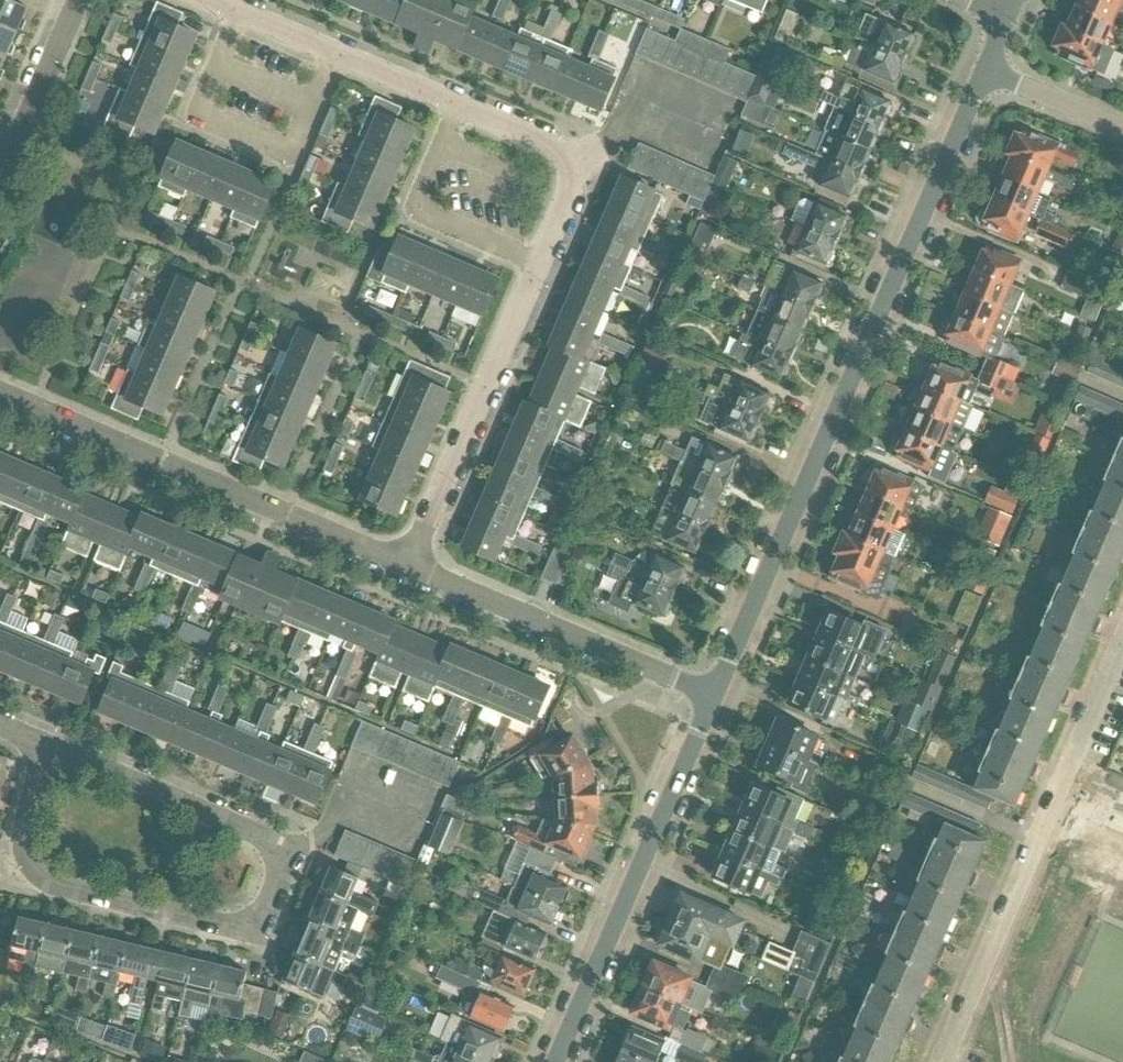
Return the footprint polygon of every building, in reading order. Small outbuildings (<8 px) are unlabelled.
[(18,33),(29,7),(14,0),(0,0),(0,26),(18,33)] [(351,3),(374,14),(380,0),(352,0),(351,3)] [(374,14),(398,24),(409,0),(380,0),(374,14)] [(421,31),(416,45),(422,48),(443,0),(409,0),(398,24),(399,24),(399,22),(421,31)] [(422,48),(428,51),(434,37),(443,41),(455,46),(455,48),(457,49),(470,19),(458,13),(454,12),(459,0),(443,0),(422,48)] [(509,9),(512,0),(500,0),(498,4),(509,9)] [(635,0),(609,0),(631,9),(635,0)] [(659,10),(636,0),(635,0),(631,9),(655,19),(659,10)] [(761,14),(767,0),(728,0),(761,14)] [(788,9),(800,14),(806,0),(791,0),(788,9)] [(1078,7),(1115,22),(1122,4),(1122,0),(1081,0),(1078,7)] [(182,14),(158,3),(142,41),(184,59),(194,35),(176,27),(182,14)] [(509,9),(498,4),(493,17),(503,22),(509,9)] [(1115,22),(1078,7),(1068,29),(1105,45),(1115,22)] [(680,30),(684,21),(659,10),(655,19),(680,30)] [(788,45),(800,16),(787,10),(775,39),(788,45)] [(517,39),(518,39),(505,70),(528,80),(557,13),(552,11),(541,37),(521,29),(517,39)] [(562,16),(557,13),(528,80),(552,90),(565,59),(566,60),(571,50),(551,42),(562,16)] [(124,18),(115,14),(109,27),(118,31),(124,18)] [(470,19),(457,49),(481,59),(494,29),(470,19)] [(876,38),(865,33),(861,42),(905,61),(916,35),(883,21),(876,38)] [(7,59),(18,33),(0,26),(0,56),(7,59)] [(1054,44),(1059,46),(1056,53),(1103,73),(1113,48),(1105,45),(1068,29),(1061,26),(1054,44)] [(103,41),(112,45),(118,31),(109,27),(103,41)] [(518,39),(517,39),(494,29),(481,59),(505,70),(518,39)] [(646,30),(635,55),(649,61),(660,36),(646,30)] [(699,53),(705,41),(680,30),(675,42),(684,46),(696,52),(699,53)] [(610,36),(599,31),(593,45),(604,50),(610,36)] [(660,36),(649,61),(661,66),(672,41),(660,36)] [(184,59),(142,41),(131,65),(173,83),(184,59)] [(684,46),(675,42),(672,41),(661,66),(673,71),(684,46)] [(724,64),(729,51),(705,41),(699,53),(708,57),(720,62),(724,64)] [(861,42),(851,65),(895,84),(905,61),(861,42)] [(588,69),(589,70),(576,100),(601,111),(619,70),(599,62),(604,50),(593,45),(588,58),(592,60),(588,69)] [(685,77),(696,52),(684,46),(673,71),(685,77)] [(777,83),(791,53),(777,47),(764,77),(777,83)] [(708,57),(699,53),(696,52),(685,77),(698,82),(708,57)] [(710,87),(720,62),(708,57),(698,82),(710,87)] [(589,70),(588,69),(566,60),(565,59),(552,90),(576,100),(589,70)] [(103,66),(94,62),(88,75),(97,79),(103,66)] [(733,67),(724,64),(720,62),(710,87),(722,92),(733,67)] [(128,92),(121,89),(163,108),(173,83),(131,65),(131,66),(137,69),(128,92)] [(733,67),(722,92),(734,98),(745,73),(733,67)] [(748,98),(755,83),(757,78),(745,73),(734,98),(746,103),(748,98)] [(82,89),(91,93),(97,79),(88,75),(82,89)] [(755,83),(748,98),(766,106),(773,90),(755,83)] [(824,91),(819,102),(836,109),(848,114),(848,112),(881,127),(891,103),(858,89),(846,83),(839,98),(824,91)] [(163,108),(121,89),(104,129),(127,139),(133,126),(152,134),(163,108)] [(356,136),(368,141),(401,155),(412,129),(394,121),(400,107),(373,96),(356,136)] [(740,116),(742,117),(765,127),(772,109),(766,106),(748,98),(746,103),(740,116)] [(326,123),(335,126),(341,111),(332,108),(326,123)] [(836,109),(826,131),(871,150),(881,127),(848,112),(848,114),(836,109)] [(335,126),(326,123),(316,145),(325,149),(335,126)] [(1055,173),(1055,172),(1050,170),(1055,158),(1062,161),(1062,162),(1075,168),(1080,156),(1065,149),(1065,148),(1025,130),(1022,137),(1016,135),(1008,154),(1014,156),(1055,173)] [(826,131),(816,155),(828,160),(861,174),(871,150),(826,131)] [(161,175),(165,176),(159,188),(184,199),(189,187),(187,186),(202,153),(175,141),(161,175)] [(401,155),(368,141),(358,165),(391,179),(401,155)] [(786,142),(781,154),(823,172),(818,184),(851,198),(861,174),(828,160),(816,155),(786,142)] [(640,145),(629,170),(641,175),(652,150),(640,145)] [(654,181),(665,155),(652,150),(641,175),(654,181)] [(187,186),(189,187),(211,197),(226,163),(202,153),(187,186)] [(312,155),(306,168),(315,172),(321,159),(315,156),(312,155)] [(667,186),(677,161),(665,155),(654,181),(667,186)] [(724,156),(715,177),(712,185),(721,189),(727,173),(732,160),(724,156)] [(1055,173),(1014,156),(1004,178),(1041,193),(1046,180),(1071,190),(1075,180),(1055,172),(1055,173)] [(679,191),(690,166),(677,161),(667,186),(679,191)] [(226,163),(211,197),(236,207),(250,174),(226,163)] [(391,179),(358,165),(348,188),(380,203),(391,179)] [(690,196),(692,197),(703,171),(690,166),(679,191),(690,196)] [(306,168),(300,182),(303,183),(309,186),(315,172),(306,168)] [(704,202),(712,185),(715,177),(703,171),(692,197),(704,202)] [(236,207),(232,217),(255,227),(259,217),(260,218),(274,184),(250,174),(236,207)] [(623,178),(613,203),(653,220),(663,196),(654,192),(623,178)] [(1031,216),(1052,225),(1056,217),(1046,212),(1052,198),(1041,193),(1004,178),(994,201),(1031,216)] [(348,188),(338,184),(322,222),(349,234),(355,221),(370,228),(380,203),(348,188)] [(704,202),(700,211),(699,214),(708,218),(721,189),(712,185),(704,202)] [(700,211),(704,202),(692,197),(690,196),(686,205),(700,211)] [(792,221),(806,227),(838,240),(848,216),(817,203),(816,205),(805,200),(800,203),(792,221)] [(1026,227),(1036,232),(1034,235),(1065,248),(1072,234),(1052,225),(1031,216),(994,201),(989,214),(984,212),(981,213),(979,215),(978,217),(978,220),(979,222),(981,225),(985,226),(985,227),(1020,242),(1020,241),(1019,240),(1020,238),(1021,238),(1026,227)] [(613,203),(602,226),(643,244),(645,240),(653,220),(613,203)] [(157,224),(160,226),(170,230),(174,222),(160,216),(157,224)] [(174,222),(170,230),(184,236),(187,227),(174,222)] [(602,226),(592,250),(623,264),(623,263),(629,250),(639,254),(641,249),(643,244),(602,226)] [(806,227),(796,252),(827,265),(838,240),(806,227)] [(1122,256),(1122,255),(1122,235),(1119,233),(1111,251),(1122,256)] [(204,245),(208,246),(218,251),(222,242),(208,236),(204,245)] [(366,277),(380,283),(406,294),(411,283),(410,282),(424,249),(398,238),(396,242),(390,239),(376,253),(366,277)] [(643,244),(641,249),(653,255),(657,245),(645,240),(643,244)] [(222,242),(218,251),(232,257),(235,248),(222,242)] [(657,245),(653,255),(667,261),(669,255),(671,251),(657,245)] [(989,248),(979,272),(1012,287),(1013,285),(1023,262),(989,248)] [(410,282),(411,283),(434,293),(448,260),(424,249),(410,282)] [(592,250),(582,274),(613,287),(612,289),(621,293),(619,296),(633,302),(638,293),(624,287),(633,267),(623,263),(623,264),(592,250)] [(1122,256),(1114,275),(1122,279),(1122,255),(1122,256)] [(473,270),(448,260),(434,293),(459,303),(473,270)] [(775,261),(764,287),(813,308),(823,284),(793,271),(794,269),(775,261)] [(473,270),(459,303),(483,313),(497,281),(473,270)] [(133,271),(127,285),(136,289),(142,275),(133,271)] [(979,272),(969,296),(1013,315),(1024,290),(1013,285),(1012,287),(979,272)] [(1061,287),(1087,298),(1079,316),(1093,323),(1094,322),(1095,322),(1109,292),(1067,273),(1061,287)] [(582,274),(571,297),(603,311),(612,289),(613,287),(582,274)] [(674,297),(681,279),(671,275),(664,293),(674,297)] [(170,302),(205,317),(215,292),(181,278),(170,302)] [(747,279),(742,291),(762,300),(757,311),(771,317),(803,331),(813,308),(764,287),(747,279)] [(127,285),(125,289),(121,298),(130,302),(136,289),(127,285)] [(638,293),(633,302),(645,307),(642,314),(648,317),(653,305),(649,303),(651,298),(638,293)] [(969,296),(959,319),(992,333),(1003,338),(1013,315),(969,296)] [(571,297),(561,321),(592,335),(603,311),(571,297)] [(160,326),(194,341),(205,317),(170,302),(160,326)] [(391,326),(395,317),(370,307),(366,316),(391,326)] [(397,318),(395,317),(391,326),(406,333),(410,323),(407,322),(411,315),(400,310),(397,318)] [(757,311),(747,334),(793,354),(803,331),(771,317),(757,311)] [(666,336),(673,321),(658,315),(652,330),(666,336)] [(112,319),(107,331),(106,333),(115,337),(121,323),(112,319)] [(959,319),(949,342),(982,356),(988,359),(989,356),(996,359),(1004,339),(1003,338),(992,333),(959,319)] [(561,321),(551,345),(582,358),(592,335),(561,321)] [(139,347),(149,351),(150,351),(184,365),(194,341),(160,326),(160,327),(149,322),(139,347)] [(246,336),(255,340),(261,326),(251,322),(246,336)] [(719,324),(712,340),(732,348),(735,342),(756,351),(750,365),(782,379),(793,354),(747,334),(746,336),(719,324)] [(1079,326),(1073,339),(1084,344),(1089,331),(1079,326)] [(336,345),(302,331),(292,355),(326,369),(336,345)] [(427,342),(431,343),(440,347),(444,339),(430,333),(427,342)] [(612,350),(616,340),(603,334),(598,344),(612,350)] [(255,340),(246,336),(240,349),(249,353),(255,340)] [(670,347),(650,338),(640,359),(660,369),(670,347)] [(444,339),(440,347),(454,353),(458,344),(444,339)] [(616,340),(612,350),(625,356),(629,346),(616,340)] [(1094,342),(1088,358),(1102,364),(1103,365),(1110,349),(1094,342)] [(96,357),(105,361),(111,347),(101,343),(96,357)] [(545,375),(543,379),(593,401),(594,397),(605,373),(580,362),(582,358),(551,345),(549,349),(554,351),(547,367),(548,367),(545,375)] [(1070,350),(1066,363),(1065,365),(1080,372),(1086,356),(1070,350)] [(149,351),(139,375),(174,390),(184,365),(150,351),(149,351)] [(282,378),(316,393),(326,369),(292,355),(282,378)] [(988,359),(983,370),(984,371),(1015,384),(1015,383),(1021,370),(996,359),(989,356),(988,359)] [(105,361),(96,357),(90,370),(100,374),(105,361)] [(1088,358),(1082,370),(1096,376),(1102,364),(1088,358)] [(411,359),(398,391),(395,399),(439,418),(450,392),(446,390),(452,377),(411,359)] [(1066,363),(1058,360),(1052,374),(1076,383),(1080,372),(1065,365),(1066,363)] [(939,364),(929,387),(969,404),(975,391),(992,398),(993,396),(1013,405),(1021,386),(1019,386),(1015,384),(984,371),(983,370),(978,382),(939,364)] [(1103,365),(1102,364),(1096,376),(1105,380),(1110,368),(1103,365)] [(1110,368),(1105,380),(1113,383),(1118,371),(1110,368)] [(129,370),(126,377),(112,408),(139,420),(145,406),(163,414),(174,390),(139,375),(129,370)] [(232,370),(226,384),(234,388),(240,374),(232,370)] [(1113,383),(1122,387),(1122,384),(1122,373),(1118,371),(1113,383)] [(361,384),(370,388),(375,376),(366,372),(361,384)] [(281,380),(272,376),(263,399),(305,417),(316,393),(282,378),(281,380)] [(722,386),(713,382),(708,395),(760,418),(770,395),(726,376),(722,386)] [(537,390),(530,406),(565,421),(565,422),(582,429),(592,405),(593,401),(543,379),(541,383),(538,391),(537,390)] [(703,424),(717,430),(718,428),(750,442),(760,418),(708,395),(706,394),(705,394),(679,383),(676,391),(688,397),(687,399),(710,409),(703,424)] [(361,384),(358,391),(354,399),(364,403),(370,388),(361,384)] [(929,387),(919,411),(952,425),(963,430),(974,406),(969,404),(929,387)] [(1085,403),(1090,391),(1082,387),(1077,400),(1085,403)] [(1093,407),(1099,394),(1090,391),(1085,403),(1093,407)] [(215,406),(224,410),(230,398),(220,394),(215,406)] [(1102,411),(1107,398),(1099,394),(1093,407),(1102,411)] [(1110,414),(1115,401),(1107,398),(1102,411),(1110,414)] [(263,399),(252,422),(295,441),(305,417),(263,399)] [(395,399),(384,423),(429,442),(439,418),(395,399)] [(1122,407),(1122,405),(1115,401),(1110,414),(1118,418),(1122,407)] [(526,405),(516,428),(556,445),(558,440),(565,422),(565,421),(530,406),(529,407),(526,405)] [(215,406),(208,421),(218,426),(224,410),(215,406)] [(919,411),(909,434),(942,448),(953,453),(963,430),(952,425),(919,411)] [(1034,432),(1051,439),(1058,420),(1042,414),(1034,432)] [(349,438),(355,424),(346,420),(340,433),(349,438)] [(252,422),(249,429),(235,461),(262,473),(268,459),(284,466),(295,441),(252,422)] [(373,449),(383,453),(384,451),(419,466),(429,442),(384,423),(373,449)] [(516,428),(506,452),(544,468),(552,450),(553,451),(556,445),(516,428)] [(596,451),(610,457),(618,438),(604,432),(596,451)] [(909,434),(898,458),(931,473),(942,448),(909,434)] [(1043,457),(1050,440),(1037,434),(1030,452),(1043,457)] [(661,453),(697,469),(697,467),(729,481),(739,458),(693,438),(687,451),(666,442),(661,453)] [(556,445),(553,451),(566,456),(570,445),(558,440),(556,445)] [(330,456),(339,460),(344,448),(335,444),(330,456)] [(1109,484),(1102,499),(1122,508),(1122,444),(1106,483),(1109,484)] [(570,445),(566,456),(584,464),(586,458),(588,453),(570,445)] [(384,451),(383,453),(373,475),(408,490),(419,466),(384,451)] [(610,457),(596,451),(586,475),(600,481),(610,457)] [(506,452),(496,475),(535,492),(536,489),(536,488),(544,468),(506,452)] [(0,455),(0,496),(15,461),(0,455)] [(339,460),(330,456),(323,471),(333,475),(339,460)] [(15,461),(0,496),(0,500),(2,501),(23,509),(39,471),(15,461)] [(697,467),(697,469),(687,491),(719,505),(729,481),(697,467)] [(877,474),(869,492),(905,507),(913,511),(924,488),(914,483),(881,468),(878,474),(877,474)] [(39,471),(23,509),(41,517),(40,519),(45,521),(48,515),(63,481),(39,471)] [(363,500),(397,515),(408,490),(373,475),(363,500)] [(496,475),(486,499),(525,516),(532,498),(535,492),(496,475)] [(48,515),(71,524),(74,526),(86,496),(85,496),(87,491),(63,481),(48,515)] [(687,492),(674,486),(665,508),(709,528),(719,505),(687,491),(687,492)] [(991,487),(985,503),(1012,514),(1019,499),(991,487)] [(535,492),(532,498),(546,504),(550,494),(536,489),(535,492)] [(869,492),(859,515),(895,530),(896,529),(904,509),(905,507),(869,492)] [(550,494),(546,504),(559,510),(562,504),(563,500),(550,494)] [(71,524),(61,546),(88,557),(95,541),(109,507),(101,504),(102,503),(86,496),(74,526),(71,524)] [(486,499),(475,522),(506,536),(515,539),(517,536),(523,520),(525,516),(486,499)] [(1078,556),(1071,571),(1112,589),(1122,562),(1122,508),(1102,499),(1096,513),(1093,512),(1075,555),(1078,556)] [(95,541),(102,544),(95,560),(120,571),(130,548),(128,548),(140,519),(125,513),(124,514),(109,507),(95,541)] [(654,532),(666,538),(698,552),(709,528),(665,508),(654,532)] [(989,508),(976,537),(999,547),(1012,518),(989,508)] [(130,548),(153,559),(155,559),(169,526),(143,515),(141,519),(140,519),(128,548),(130,548)] [(859,515),(850,537),(886,553),(896,557),(907,534),(896,529),(895,530),(859,515)] [(49,523),(45,521),(40,519),(35,529),(45,533),(49,523)] [(475,522),(465,547),(495,560),(496,559),(505,538),(506,536),(475,522)] [(151,563),(157,565),(177,574),(193,536),(169,526),(155,559),(153,559),(151,563)] [(29,571),(45,533),(35,529),(19,566),(29,571)] [(843,555),(834,574),(881,594),(892,569),(891,569),(896,557),(886,553),(850,537),(844,534),(837,553),(843,555)] [(201,584),(203,580),(217,546),(193,536),(177,574),(195,582),(201,584)] [(515,539),(512,546),(526,552),(530,541),(522,538),(517,536),(515,539)] [(530,541),(526,552),(538,557),(543,547),(530,541)] [(544,578),(557,584),(573,550),(559,544),(544,578)] [(989,571),(997,552),(980,545),(972,564),(989,571)] [(203,580),(223,588),(221,593),(225,595),(241,558),(242,556),(217,546),(203,580)] [(241,558),(225,595),(260,609),(275,573),(280,559),(268,554),(263,567),(241,558)] [(612,565),(616,567),(675,593),(686,568),(654,554),(648,567),(634,560),(633,561),(616,554),(612,565)] [(151,579),(157,565),(151,563),(150,565),(146,563),(141,575),(151,579)] [(675,593),(616,567),(612,575),(620,578),(609,605),(629,613),(634,602),(665,616),(675,593)] [(47,579),(61,585),(65,576),(51,570),(47,579)] [(1044,627),(1046,629),(1039,645),(1080,662),(1093,631),(1098,633),(1103,621),(1098,619),(1112,589),(1071,571),(1064,587),(1062,586),(1044,627)] [(275,573),(260,609),(282,619),(298,580),(297,582),(275,573)] [(983,594),(989,581),(970,573),(964,586),(983,594)] [(144,593),(151,579),(141,575),(135,589),(144,593)] [(282,619),(281,621),(300,629),(305,631),(322,590),(298,580),(282,619)] [(200,586),(201,584),(195,582),(189,596),(199,600),(204,588),(200,586)] [(93,598),(107,604),(110,595),(96,589),(93,598)] [(322,590),(305,631),(310,634),(330,642),(332,635),(346,601),(322,590)] [(967,592),(955,620),(970,627),(982,599),(967,592)] [(18,598),(8,594),(3,606),(13,611),(18,598)] [(199,600),(189,596),(183,610),(193,615),(199,600)] [(346,601),(332,635),(346,641),(343,648),(348,650),(347,651),(353,653),(371,611),(346,601)] [(3,621),(8,623),(13,611),(3,606),(0,613),(0,620),(3,621)] [(371,611),(353,653),(357,655),(361,657),(365,649),(379,655),(383,656),(395,627),(394,626),(396,622),(371,611)] [(66,618),(55,613),(50,626),(60,631),(66,618)] [(831,613),(820,637),(854,652),(866,657),(874,661),(887,631),(865,621),(862,627),(831,613)] [(923,625),(902,617),(898,629),(919,636),(923,625)] [(3,621),(0,628),(0,667),(10,671),(27,632),(7,624),(8,623),(3,621)] [(208,643),(213,630),(187,621),(182,634),(208,643)] [(60,631),(50,626),(44,639),(51,642),(55,644),(60,631)] [(379,655),(370,677),(373,678),(397,688),(404,672),(418,638),(410,635),(411,633),(395,627),(383,656),(379,655)] [(300,629),(294,642),(305,647),(310,634),(305,631),(300,629)] [(934,644),(957,656),(964,643),(941,631),(934,644)] [(44,639),(44,640),(27,632),(10,671),(34,681),(51,642),(44,639)] [(820,637),(811,660),(844,674),(856,679),(866,657),(854,652),(820,637)] [(411,675),(404,691),(427,701),(435,684),(449,650),(434,643),(433,644),(425,641),(418,638),(404,672),(411,675)] [(55,644),(51,642),(34,681),(58,692),(71,662),(70,662),(74,652),(55,644)] [(294,642),(289,655),(294,657),(300,660),(305,647),(294,642)] [(449,650),(435,684),(455,693),(461,695),(477,656),(452,645),(450,650),(449,650)] [(1012,700),(1015,702),(1008,718),(1048,735),(1061,704),(1067,706),(1073,694),(1068,691),(1080,662),(1039,645),(1034,658),(1031,657),(1012,700)] [(347,651),(342,663),(352,667),(357,655),(353,653),(347,651)] [(85,668),(71,662),(58,692),(82,702),(95,671),(100,674),(107,657),(97,653),(94,661),(88,659),(85,668)] [(477,656),(461,695),(465,697),(485,705),(502,666),(477,656)] [(811,660),(801,682),(845,702),(846,701),(858,706),(861,699),(850,694),(856,679),(844,674),(811,660)] [(109,678),(115,680),(102,711),(126,721),(143,681),(123,673),(127,666),(116,661),(109,678)] [(342,663),(328,697),(333,699),(342,678),(346,680),(352,667),(342,663)] [(183,668),(178,666),(173,664),(167,677),(177,681),(183,668)] [(502,666),(485,705),(503,713),(510,716),(526,677),(502,666)] [(177,681),(167,677),(162,689),(167,691),(172,693),(177,681)] [(526,677),(510,716),(513,717),(534,726),(551,687),(526,677)] [(162,690),(143,681),(126,721),(150,731),(167,691),(162,689),(162,690)] [(186,710),(195,689),(177,681),(172,693),(167,691),(150,731),(174,741),(187,711),(186,710)] [(917,691),(938,700),(943,690),(937,688),(922,681),(917,691)] [(801,682),(791,705),(824,720),(835,725),(845,702),(801,682)] [(230,687),(225,685),(220,683),(214,697),(224,701),(227,694),(230,687)] [(267,703),(268,704),(262,717),(272,721),(278,708),(273,706),(282,686),(275,683),(267,703)] [(455,693),(449,707),(459,711),(465,697),(461,695),(455,693)] [(224,701),(214,697),(209,709),(215,711),(219,713),(224,701)] [(356,709),(370,715),(374,707),(360,701),(356,709)] [(911,703),(905,717),(923,725),(928,710),(911,703)] [(449,707),(444,721),(449,723),(453,725),(456,718),(459,711),(449,707)] [(211,721),(187,711),(174,741),(198,751),(211,721)] [(215,711),(211,721),(198,751),(222,761),(240,719),(225,713),(224,715),(219,713),(215,711)] [(503,713),(497,727),(507,731),(513,717),(510,716),(503,713)] [(257,729),(263,731),(267,733),(272,721),(262,717),(258,727),(257,729)] [(449,723),(439,745),(452,751),(460,733),(461,734),(466,724),(463,723),(464,722),(456,718),(453,725),(449,723)] [(977,791),(986,794),(994,798),(1018,807),(1031,777),(1036,779),(1041,766),(1036,764),(1048,735),(1008,718),(1002,732),(999,731),(981,772),(984,773),(977,790),(977,791)] [(257,729),(258,727),(240,719),(222,761),(245,772),(263,731),(257,729)] [(892,719),(879,748),(906,759),(918,731),(892,719)] [(543,742),(528,751),(532,760),(544,779),(556,777),(561,776),(588,759),(574,738),(566,743),(552,720),(543,742)] [(402,730),(416,735),(420,726),(405,721),(402,730)] [(823,755),(813,751),(819,737),(783,721),(771,745),(818,765),(823,755)] [(363,722),(353,747),(365,752),(375,727),(363,722)] [(325,727),(316,723),(310,738),(319,742),(325,727)] [(375,727),(365,752),(377,757),(387,732),(375,727)] [(497,727),(491,741),(502,745),(507,731),(497,727)] [(267,733),(263,731),(245,772),(269,782),(282,752),(282,751),(267,745),(272,736),(267,733)] [(387,732),(377,757),(389,762),(400,737),(387,732)] [(400,737),(389,762),(401,768),(412,742),(400,737)] [(305,749),(310,752),(311,751),(314,753),(319,742),(310,738),(305,749)] [(305,749),(286,741),(282,751),(282,752),(269,782),(293,792),(310,752),(305,749)] [(412,742),(401,768),(413,773),(424,747),(412,742)] [(809,787),(818,765),(771,745),(761,768),(794,783),(791,787),(811,796),(814,789),(809,787)] [(424,747),(413,773),(425,778),(436,753),(424,747)] [(311,751),(310,752),(293,792),(317,802),(330,771),(329,771),(334,761),(314,753),(311,751)] [(436,753),(425,778),(437,783),(448,758),(436,753)] [(4,784),(10,759),(0,756),(0,782),(4,784)] [(449,788),(460,763),(448,758),(437,783),(449,788)] [(871,773),(895,782),(901,766),(877,758),(871,773)] [(561,776),(556,777),(557,798),(600,795),(599,778),(594,778),(593,768),(588,759),(561,776)] [(922,781),(927,768),(919,765),(914,777),(922,781)] [(930,785),(936,772),(927,768),(922,781),(930,785)] [(939,788),(944,776),(936,772),(930,785),(939,788)] [(947,792),(952,779),(944,776),(939,788),(947,792)] [(955,795),(961,783),(952,779),(947,792),(955,795)] [(481,780),(466,791),(470,798),(483,794),(488,793),(481,780)] [(964,799),(969,786),(961,783),(955,795),(964,799)] [(756,785),(745,809),(779,824),(791,829),(811,838),(815,828),(796,820),(805,799),(778,788),(776,794),(756,785)] [(977,790),(969,786),(964,799),(972,803),(977,791),(977,790)] [(498,801),(495,791),(488,793),(483,794),(485,803),(498,801)] [(980,806),(986,794),(977,791),(972,803),(980,806)] [(909,792),(903,805),(911,809),(917,795),(909,792)] [(994,798),(986,794),(980,806),(989,810),(994,798)] [(450,795),(448,796),(443,807),(463,816),(469,804),(450,795)] [(600,795),(557,798),(559,820),(565,821),(594,833),(597,825),(596,814),(601,813),(600,795)] [(920,813),(926,799),(917,795),(911,809),(920,813)] [(928,816),(934,803),(926,799),(920,813),(928,816)] [(936,820),(942,806),(934,803),(928,816),(936,820)] [(945,823),(951,810),(942,806),(936,820),(945,823)] [(425,845),(434,849),(451,856),(463,824),(442,815),(444,809),(441,808),(433,827),(436,828),(431,841),(427,839),(425,845)] [(745,809),(735,833),(769,848),(779,824),(745,809)] [(945,823),(948,825),(953,827),(959,814),(951,810),(945,823)] [(953,827),(962,831),(967,817),(959,814),(953,827)] [(962,831),(970,835),(976,821),(967,817),(962,831)] [(519,825),(513,840),(531,847),(558,858),(563,848),(583,857),(594,833),(565,821),(559,820),(548,820),(544,820),(538,833),(519,825)] [(970,835),(978,838),(984,825),(976,821),(970,835)] [(919,881),(923,882),(915,899),(957,917),(971,885),(975,887),(980,875),(976,873),(989,843),(978,838),(970,835),(962,831),(953,827),(948,825),(941,840),(938,838),(919,881)] [(344,835),(335,855),(347,860),(358,835),(346,829),(344,835)] [(735,833),(725,856),(780,879),(784,881),(789,870),(776,864),(781,853),(769,848),(735,833)] [(358,835),(347,860),(350,861),(360,865),(370,840),(358,835)] [(370,840),(360,865),(365,867),(372,870),(383,845),(370,840)] [(895,844),(891,855),(922,866),(926,855),(895,844)] [(383,845),(372,870),(384,876),(395,850),(383,845)] [(425,845),(420,857),(430,861),(434,849),(425,845)] [(507,868),(502,878),(562,904),(571,885),(550,876),(558,858),(531,847),(520,874),(507,868)] [(395,850),(384,876),(396,881),(407,856),(395,850)] [(407,856),(396,881),(409,886),(414,873),(419,861),(407,856)] [(725,856),(716,877),(750,892),(750,891),(762,897),(769,881),(778,885),(780,879),(725,856)] [(332,867),(321,892),(350,904),(361,909),(374,914),(380,902),(355,892),(360,879),(365,867),(360,865),(350,861),(345,872),(332,867)] [(502,878),(502,879),(515,885),(508,901),(507,904),(520,910),(531,915),(553,925),(562,904),(502,878)] [(847,908),(854,892),(826,879),(819,896),(847,908)] [(472,885),(467,898),(493,909),(495,910),(527,924),(531,915),(520,910),(507,904),(508,901),(498,897),(472,885)] [(321,892),(310,919),(323,924),(321,929),(326,931),(324,936),(335,940),(337,935),(362,945),(361,946),(368,949),(371,942),(364,939),(366,935),(352,929),(361,909),(350,904),(321,892)] [(678,900),(670,919),(723,942),(732,946),(814,983),(832,944),(802,931),(793,952),(743,929),(747,922),(722,911),(721,912),(688,897),(678,900)] [(888,953),(891,955),(884,972),(925,990),(938,959),(942,961),(948,949),(944,947),(957,917),(915,899),(910,912),(907,910),(888,953)] [(807,922),(829,932),(838,913),(816,902),(807,922)] [(486,930),(483,936),(508,947),(538,960),(549,934),(527,924),(495,910),(489,924),(486,930)] [(11,947),(9,959),(26,963),(21,987),(31,989),(39,953),(40,953),(47,923),(20,917),(13,947),(11,947)] [(310,919),(295,955),(323,967),(324,965),(334,970),(343,950),(357,956),(361,946),(362,945),(337,935),(335,940),(324,936),(326,931),(321,929),(323,924),(310,919)] [(667,936),(663,944),(700,961),(702,958),(713,963),(716,964),(717,963),(724,966),(732,946),(723,942),(670,919),(663,934),(667,936)] [(40,953),(37,966),(64,973),(67,960),(74,930),(47,923),(40,953)] [(67,960),(64,973),(79,976),(90,979),(93,966),(100,936),(74,930),(67,960)] [(93,966),(90,979),(107,983),(118,985),(121,973),(128,942),(100,936),(93,966)] [(128,942),(121,973),(137,976),(131,1003),(142,1006),(148,979),(149,979),(151,970),(156,971),(157,965),(163,967),(167,952),(166,951),(156,949),(128,942)] [(492,950),(485,966),(498,971),(495,980),(527,994),(538,970),(504,955),(492,950)] [(151,970),(149,979),(159,981),(152,1008),(163,1011),(166,998),(184,1002),(194,958),(167,952),(163,967),(157,965),(156,971),(151,970)] [(295,955),(285,980),(313,992),(325,997),(331,981),(344,987),(348,975),(334,970),(324,965),(323,967),(295,955)] [(487,969),(457,956),(453,967),(483,980),(487,969)] [(184,1002),(180,1016),(191,1018),(194,1004),(210,1007),(220,964),(194,958),(184,1002)] [(657,962),(646,988),(681,1004),(691,1008),(704,1014),(713,992),(706,989),(707,987),(701,984),(691,981),(693,978),(657,962)] [(716,964),(711,977),(744,991),(750,977),(724,966),(717,963),(716,964)] [(210,1007),(206,1022),(212,1024),(213,1023),(218,1024),(220,1014),(244,1020),(246,1012),(273,1018),(279,993),(265,990),(266,988),(247,984),(250,971),(220,964),(210,1007)] [(458,1011),(474,1018),(475,1017),(507,1031),(518,1007),(482,991),(481,993),(478,991),(483,980),(453,967),(451,969),(442,965),(436,978),(464,990),(465,996),(458,1011)] [(857,1025),(860,1027),(853,1044),(894,1061),(908,1030),(912,1032),(917,1020),(913,1018),(925,990),(884,972),(878,985),(875,983),(857,1025)] [(79,976),(76,991),(88,993),(90,979),(79,976)] [(707,987),(706,989),(713,992),(739,1003),(744,991),(711,977),(707,987)] [(107,983),(104,997),(114,999),(118,985),(107,983)] [(646,988),(635,1013),(671,1028),(681,1004),(646,988)] [(385,1018),(357,1006),(346,1031),(374,1043),(385,1018)] [(454,1019),(445,1040),(448,1041),(461,1047),(462,1046),(495,1060),(503,1040),(454,1019)] [(648,1061),(658,1061),(662,1052),(685,1061),(705,1061),(709,1054),(703,1052),(682,1043),(681,1044),(667,1037),(665,1041),(633,1028),(628,1038),(626,1037),(620,1050),(648,1061)] [(709,1038),(688,1028),(682,1043),(703,1052),(709,1038)] [(160,1061),(162,1061),(168,1047),(146,1039),(140,1055),(160,1061)] [(495,1060),(462,1046),(461,1047),(448,1041),(442,1056),(440,1056),(436,1057),(435,1058),(436,1058),(434,1061),(494,1061),(495,1060)] [(894,1061),(853,1044),(847,1057),(844,1055),(841,1061),(894,1061)] [(334,1059),(308,1049),(303,1061),(332,1061),(334,1059)] [(412,1060),(417,1061),(434,1061),(436,1058),(416,1050),(412,1060)] [(620,1050),(615,1061),(648,1061),(620,1050)]
